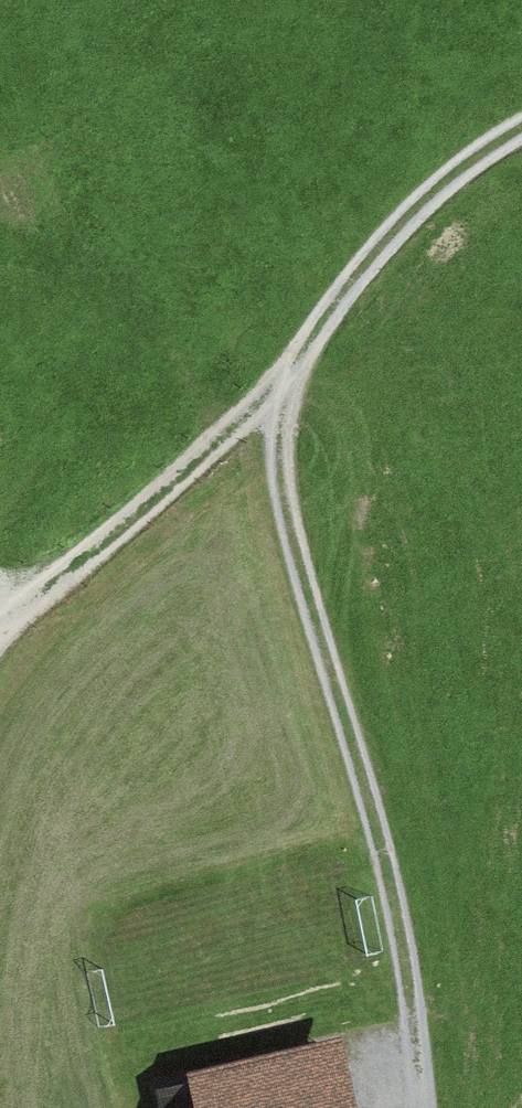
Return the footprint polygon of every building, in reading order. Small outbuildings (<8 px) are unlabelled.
[(342,1038),(196,1070),(204,1107),(358,1107),(342,1038)]
